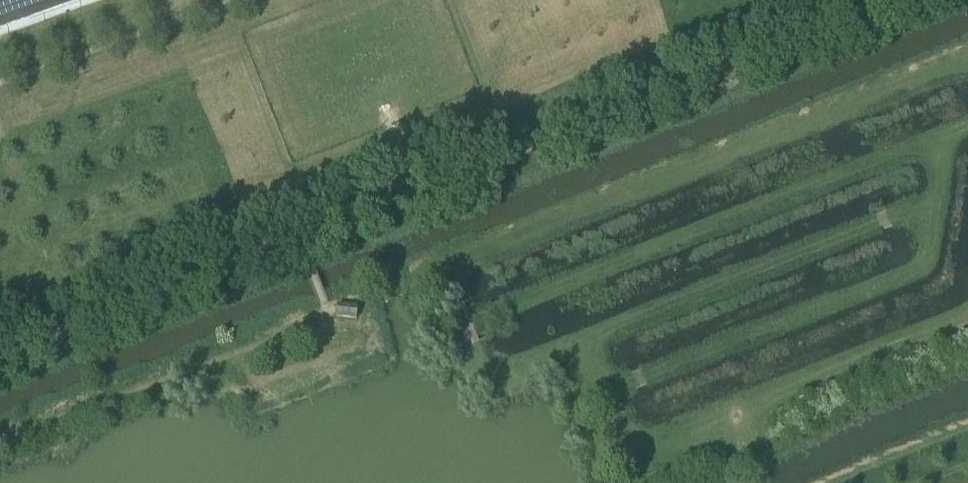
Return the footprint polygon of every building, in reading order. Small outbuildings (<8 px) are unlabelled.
[(103,0),(0,0),(0,36),(103,0)] [(357,319),(358,307),(338,304),(337,317),(357,319)]
